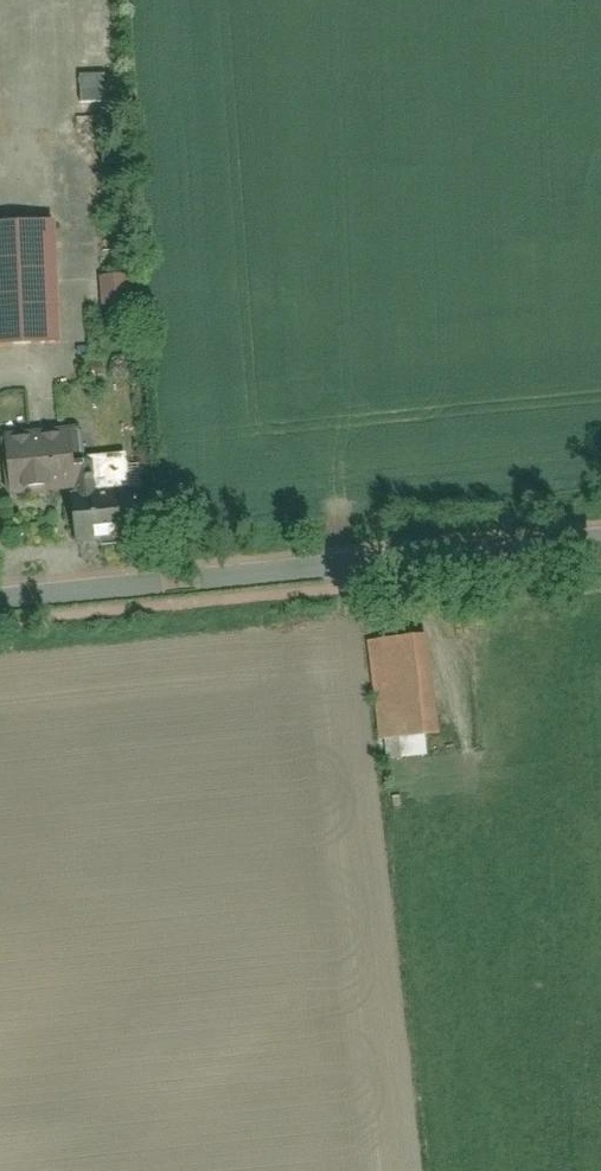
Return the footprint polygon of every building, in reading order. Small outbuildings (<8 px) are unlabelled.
[(0,219),(0,345),(66,341),(59,216),(0,219)] [(131,273),(106,274),(107,303),(133,301),(131,273)] [(85,428),(9,434),(13,492),(89,486),(85,428)] [(129,452),(97,456),(101,489),(133,485),(129,452)] [(77,494),(82,540),(155,533),(150,487),(77,494)] [(433,635),(374,641),(384,729),(442,723),(433,635)]
